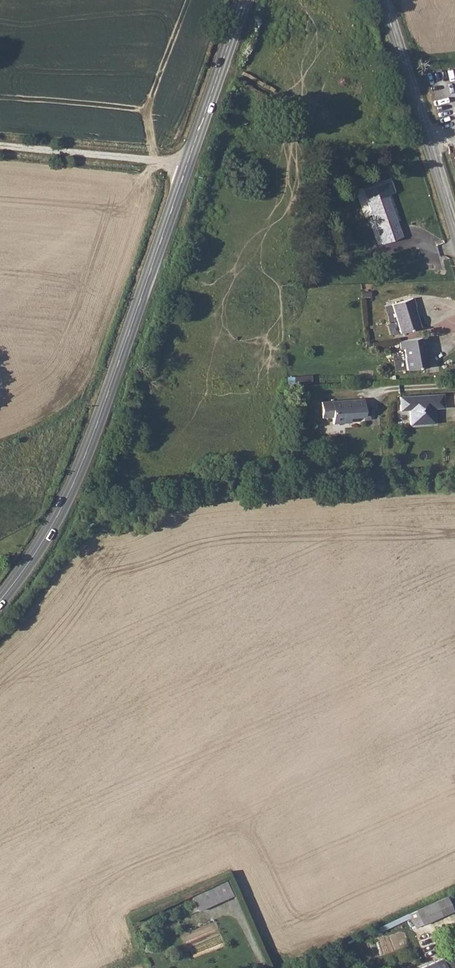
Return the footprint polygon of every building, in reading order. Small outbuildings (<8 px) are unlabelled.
[(362,189),(381,242),(399,234),(385,193),(392,191),(388,179),(362,189)] [(388,303),(397,332),(418,326),(411,306),(413,305),(410,296),(388,303)] [(423,337),(397,341),(399,349),(402,349),(405,370),(425,367),(424,353),(425,353),(423,337)] [(293,385),(311,383),(311,375),(293,376),(293,385)] [(442,407),(441,393),(399,395),(399,414),(408,413),(408,424),(436,423),(436,407),(442,407)] [(362,399),(319,401),(320,417),(331,417),(331,424),(349,423),(348,418),(363,417),(362,399)] [(230,881),(196,896),(202,909),(237,894),(230,881)] [(453,912),(454,911),(454,894),(454,893),(447,897),(448,899),(452,909),(453,912)] [(439,915),(452,909),(448,899),(415,913),(421,927),(429,924),(435,935),(443,931),(438,921),(441,919),(439,915)] [(444,965),(443,961),(427,967),(454,967),(454,960),(444,965)]
